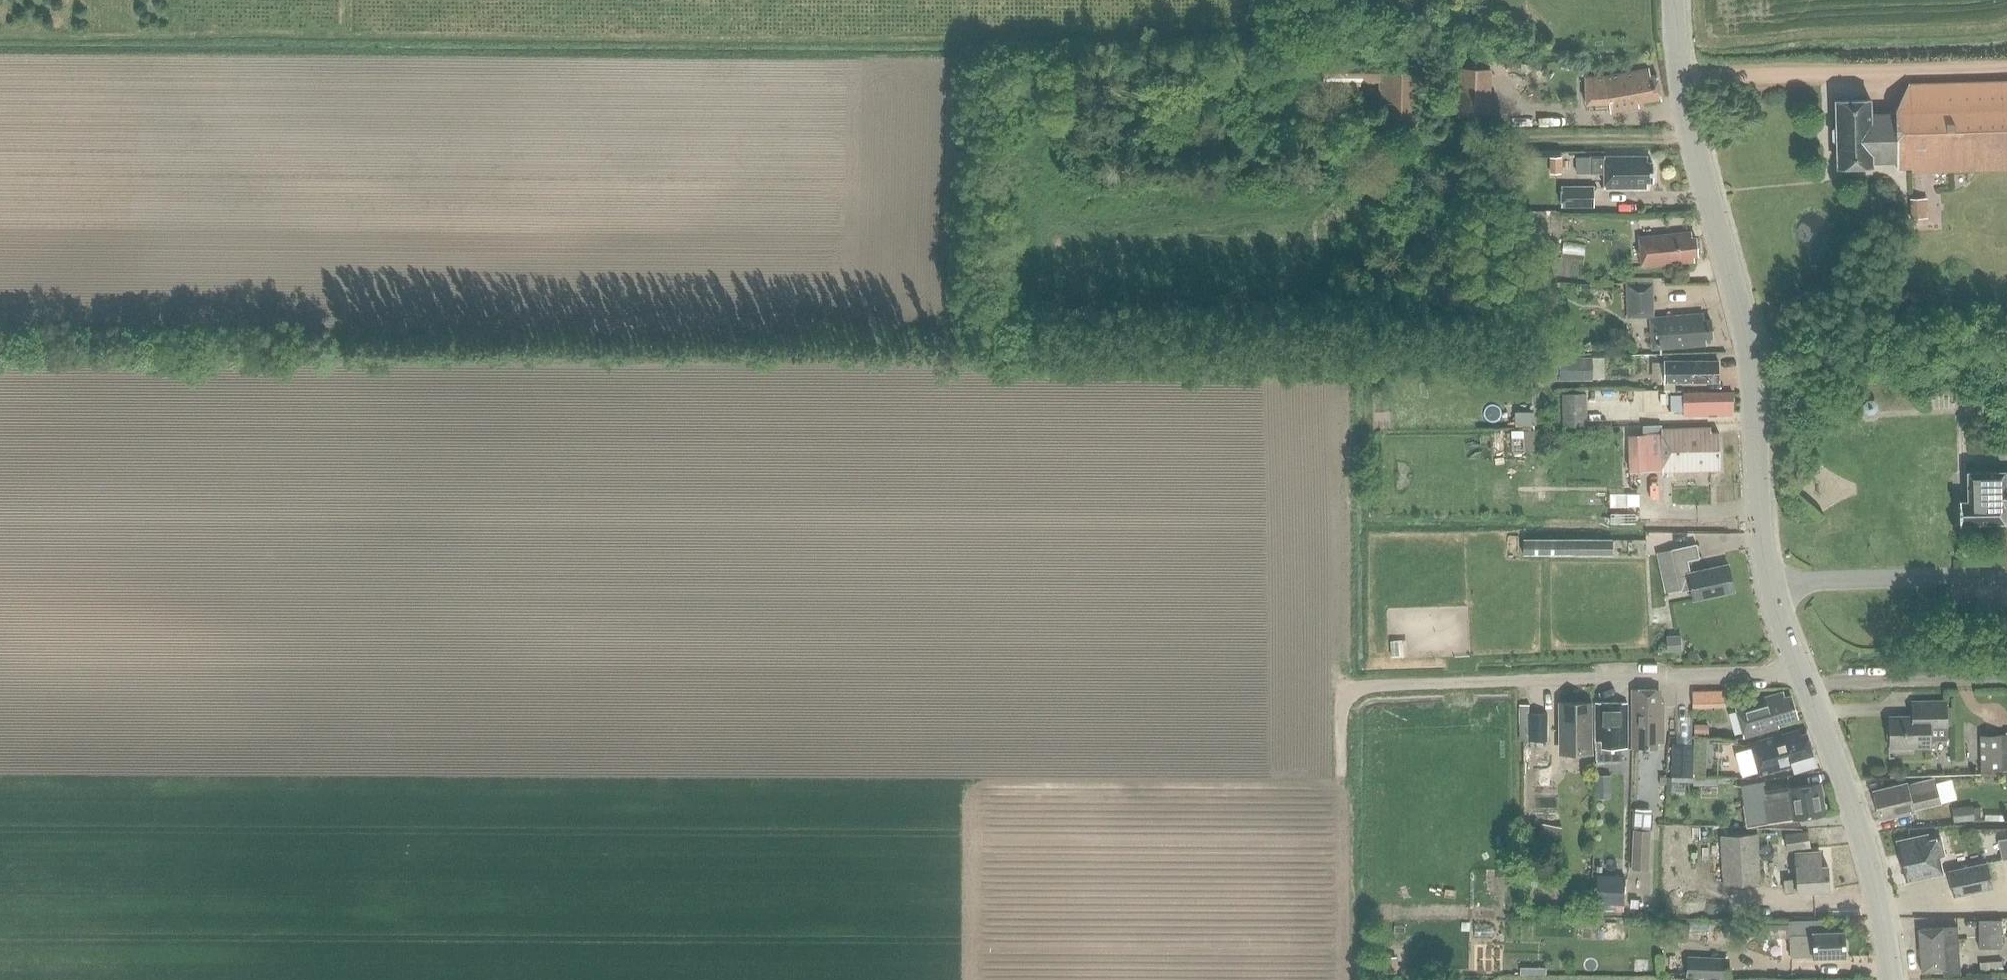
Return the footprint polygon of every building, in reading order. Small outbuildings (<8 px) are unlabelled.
[(1323,60),(1301,60),(1301,73),(1323,73),(1324,85),(1361,86),(1361,82),(1374,82),(1374,81),(1380,81),(1380,126),(1392,126),(1392,133),(1411,134),(1411,126),(1419,126),(1419,111),(1423,111),(1423,82),(1424,82),(1424,66),(1381,65),(1381,62),(1345,62),(1323,62),(1323,60)] [(1493,114),(1494,64),(1462,63),(1460,113),(1493,114)] [(1545,92),(1546,64),(1516,64),(1516,81),(1530,81),(1530,92),(1545,92)] [(1649,69),(1605,77),(1586,78),(1587,102),(1609,102),(1611,112),(1640,107),(1639,103),(1662,99),(1657,75),(1651,76),(1649,69)] [(1836,101),(1837,123),(1836,123),(1837,144),(1838,166),(1865,166),(1865,165),(1873,165),(1873,162),(1897,162),(1897,168),(1912,168),(1912,172),(2006,170),(2006,81),(1909,84),(1909,85),(1896,109),(1896,113),(1872,114),(1871,100),(1836,101)] [(1550,157),(1550,173),(1562,173),(1562,158),(1562,157),(1550,157)] [(1647,188),(1647,182),(1653,182),(1653,163),(1648,163),(1647,157),(1593,158),(1593,173),(1605,173),(1605,189),(1647,188)] [(1594,208),(1594,187),(1563,187),(1563,207),(1594,208)] [(1911,218),(1924,217),(1924,198),(1911,198),(1911,218)] [(1518,233),(1563,234),(1563,214),(1518,213),(1518,233)] [(1694,256),(1698,256),(1697,237),(1692,237),(1691,232),(1639,237),(1642,267),(1694,262),(1694,256)] [(1629,320),(1649,318),(1654,318),(1652,285),(1626,287),(1629,320)] [(1654,318),(1649,318),(1652,349),(1707,345),(1706,338),(1713,338),(1711,319),(1704,320),(1704,314),(1654,318)] [(1594,381),(1594,378),(1594,357),(1560,357),(1560,381),(1594,381)] [(1689,381),(1719,381),(1719,362),(1689,362),(1665,362),(1665,381),(1689,381)] [(1497,369),(1497,383),(1509,383),(1509,369),(1497,369)] [(1566,417),(1588,417),(1588,391),(1566,390),(1566,417)] [(1684,418),(1733,417),(1733,393),(1684,394),(1684,418)] [(1630,472),(1663,472),(1721,470),(1720,433),(1711,433),(1711,428),(1662,429),(1662,427),(1645,427),(1645,436),(1629,437),(1630,472)] [(1535,430),(1512,431),(1512,451),(1535,450),(1535,430)] [(1960,501),(1960,523),(2006,522),(2006,517),(2006,474),(2005,474),(2005,471),(1968,472),(1969,501),(1960,501)] [(1524,490),(1524,503),(1538,503),(1538,502),(1538,491),(1538,490),(1524,490)] [(1538,491),(1538,502),(1546,502),(1547,492),(1538,491)] [(1638,520),(1638,503),(1613,503),(1612,520),(1638,520)] [(1580,556),(1580,539),(1524,539),(1524,555),(1580,556)] [(1580,539),(1580,556),(1613,556),(1613,539),(1580,539)] [(1688,561),(1700,558),(1697,544),(1657,553),(1665,591),(1681,588),(1681,591),(1692,589),(1694,600),(1735,591),(1729,564),(1691,573),(1688,561)] [(1681,635),(1667,636),(1668,653),(1682,652),(1681,635)] [(1695,687),(1695,704),(1726,704),(1726,687),(1695,687)] [(1778,724),(1798,718),(1791,696),(1785,698),(1783,693),(1736,706),(1745,737),(1779,727),(1778,724)] [(1633,694),(1632,741),(1639,741),(1639,748),(1657,748),(1657,741),(1664,741),(1664,704),(1656,704),(1656,694),(1633,694)] [(1913,716),(1889,717),(1890,748),(1930,747),(1930,741),(1949,741),(1948,726),(1953,725),(1952,701),(1912,702),(1913,716)] [(1560,704),(1561,754),(1594,754),(1593,703),(1560,704)] [(1621,741),(1628,741),(1627,704),(1596,704),(1597,741),(1603,741),(1603,748),(1621,748),(1621,741)] [(1530,742),(1548,742),(1547,715),(1530,715),(1530,742)] [(1695,724),(1695,735),(1709,735),(1709,725),(1695,724)] [(1795,772),(1816,766),(1807,734),(1800,736),(1798,730),(1751,744),(1760,775),(1793,766),(1795,772)] [(2006,772),(2006,736),(1980,737),(1980,773),(2006,772)] [(1674,744),(1673,776),(1693,776),(1694,744),(1674,744)] [(1594,776),(1593,798),(1608,799),(1608,776),(1594,776)] [(1788,777),(1765,781),(1767,793),(1766,794),(1767,801),(1764,801),(1768,823),(1825,814),(1821,783),(1789,788),(1788,777)] [(1913,809),(1941,803),(1934,779),(1908,786),(1907,783),(1873,791),(1880,819),(1914,811),(1913,809)] [(1954,823),(1975,820),(1974,818),(1973,808),(1973,806),(1952,808),(1954,823)] [(1981,807),(1973,808),(1974,818),(1982,817),(1981,807)] [(1536,828),(1527,828),(1527,840),(1535,841),(1536,828)] [(1648,871),(1650,832),(1633,831),(1631,870),(1648,871)] [(1787,851),(1811,847),(1809,831),(1785,835),(1787,851)] [(1724,886),(1760,884),(1758,834),(1722,836),(1724,886)] [(1938,856),(1945,855),(1941,837),(1929,840),(1928,835),(1897,842),(1906,880),(1942,873),(1938,856)] [(2004,861),(2006,860),(2006,838),(1999,840),(2004,861)] [(1797,892),(1830,890),(1828,866),(1821,866),(1821,852),(1796,853),(1797,867),(1796,867),(1797,892)] [(1954,897),(1993,889),(1988,863),(1948,871),(1954,897)] [(1627,879),(1595,879),(1595,903),(1627,903),(1627,879)] [(1818,920),(1789,921),(1790,958),(1845,956),(1844,931),(1818,932),(1818,920)] [(1979,948),(2002,948),(2002,920),(1979,920),(1979,948)] [(1675,921),(1671,935),(1687,939),(1691,926),(1675,921)] [(1944,976),(1961,974),(1957,926),(1919,929),(1922,972),(1943,970),(1944,976)] [(1382,955),(1382,971),(1394,972),(1394,955),(1382,955)] [(1727,979),(1728,957),(1687,956),(1686,978),(1727,979)] [(1980,973),(2003,971),(2002,961),(1980,963),(1980,973)] [(1537,966),(1537,974),(1545,975),(1545,966),(1537,966)]
